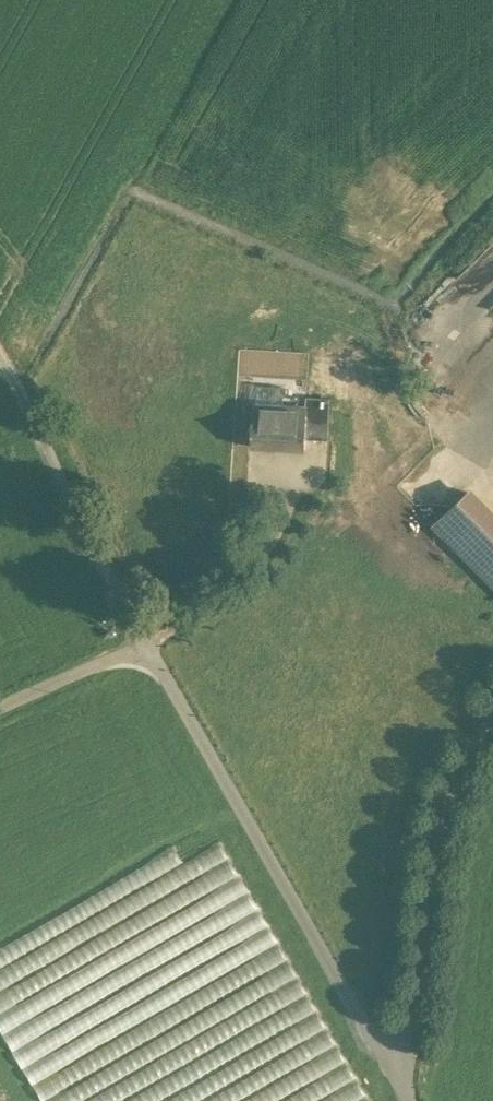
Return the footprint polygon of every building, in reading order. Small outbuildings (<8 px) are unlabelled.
[(279,401),(279,384),(253,384),(253,401),(279,401)] [(308,406),(306,439),(328,440),(331,398),(306,397),(306,406),(308,406)] [(306,406),(254,403),(251,446),(305,450),(306,439),(308,406),(306,406)] [(468,491),(435,524),(492,582),(492,516),(468,491)] [(51,1100),(370,1100),(233,834),(181,861),(175,851),(0,941),(0,1001),(51,1100)]
